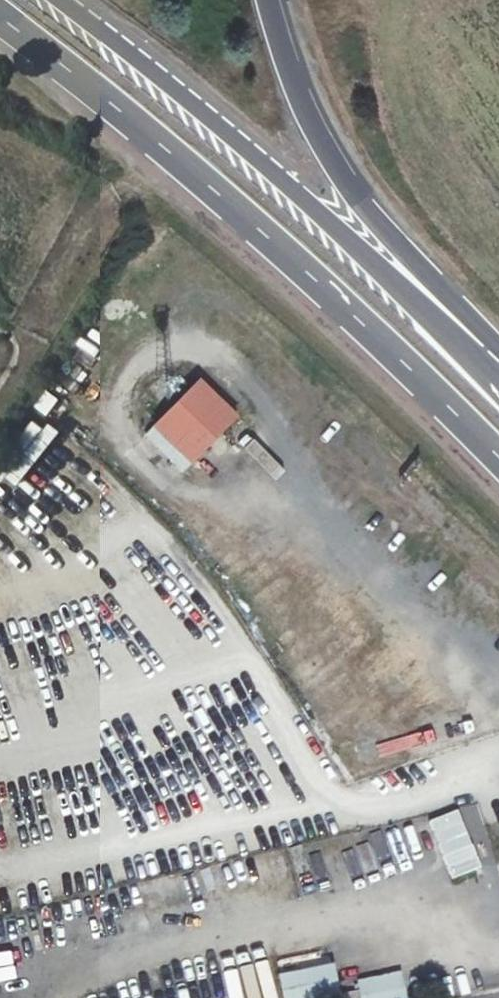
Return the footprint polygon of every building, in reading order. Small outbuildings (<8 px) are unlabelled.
[(236,416),(200,381),(153,429),(179,454),(171,461),(182,472),(228,425),(236,416)] [(39,404),(52,413),(64,395),(50,387),(39,404)] [(144,438),(199,491),(246,443),(228,425),(182,472),(171,461),(179,454),(153,429),(144,438)] [(428,820),(451,880),(482,868),(459,808),(428,820)] [(285,997),(325,997),(338,995),(332,966),(280,977),(285,997)] [(354,978),(357,997),(406,997),(402,972),(354,978)]
